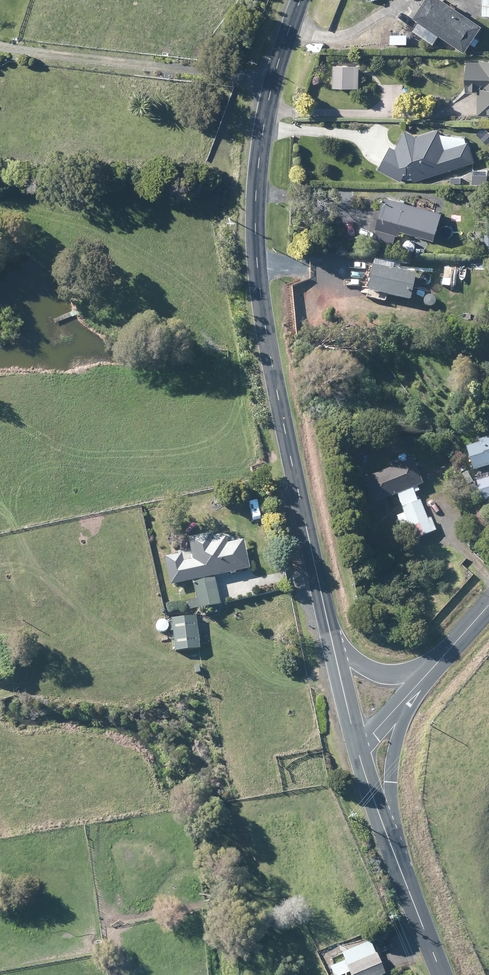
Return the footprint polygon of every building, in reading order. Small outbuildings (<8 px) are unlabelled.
[(471,19),(442,0),(423,0),(415,12),(412,16),(416,19),(440,35),(460,49),(463,51),(469,42),(475,46),(479,39),(473,36),(480,25),(471,19)] [(479,59),(479,61),(465,61),(465,86),(465,90),(467,90),(469,90),(477,90),(476,112),(488,113),(488,59),(479,59)] [(332,86),(358,86),(358,64),(332,64),(332,70),(332,86)] [(445,151),(439,131),(415,138),(405,133),(396,151),(391,148),(379,170),(401,182),(405,174),(412,175),(414,181),(474,163),(469,144),(445,151)] [(376,228),(373,238),(392,243),(395,234),(397,234),(398,229),(433,238),(441,212),(384,195),(379,210),(375,227),(376,228)] [(364,291),(407,301),(414,274),(390,269),(391,264),(372,260),(371,265),(370,265),(364,291)] [(488,466),(488,437),(479,440),(480,443),(472,446),(466,447),(473,470),(488,466)] [(411,488),(419,484),(421,483),(411,459),(393,466),(362,479),(372,504),(395,494),(399,504),(400,506),(407,524),(399,527),(405,542),(434,530),(429,518),(426,519),(418,500),(416,500),(411,488)] [(435,473),(440,471),(447,468),(444,461),(432,466),(435,473)] [(473,481),(467,471),(461,474),(468,485),(473,481)] [(476,482),(482,501),(488,499),(488,478),(476,482)] [(213,543),(211,537),(189,541),(193,562),(183,564),(182,556),(165,560),(171,587),(193,582),(199,610),(213,607),(220,606),(214,578),(248,571),(242,543),(228,546),(226,540),(213,543)] [(200,649),(195,617),(171,621),(176,653),(200,649)] [(351,974),(383,974),(385,974),(371,939),(341,951),(345,961),(330,967),(333,974),(342,974),(350,972),(351,974)]
